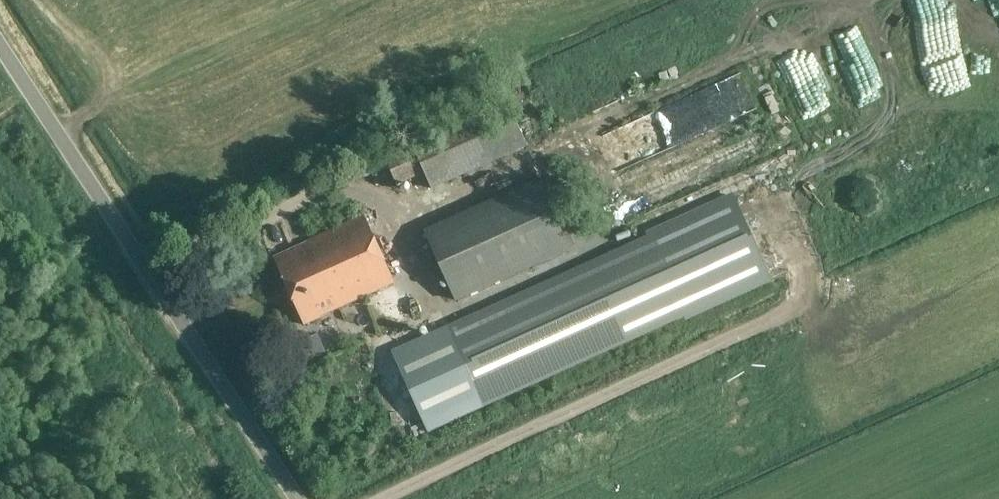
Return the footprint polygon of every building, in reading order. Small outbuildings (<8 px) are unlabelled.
[(677,134),(747,112),(738,82),(670,104),(674,117),(672,118),(677,134)] [(505,96),(410,137),(430,185),(525,144),(505,96)] [(640,156),(641,130),(624,130),(624,155),(640,156)] [(409,146),(387,156),(398,183),(421,173),(409,146)] [(538,179),(426,229),(457,300),(569,250),(538,179)] [(732,198),(757,260),(777,252),(769,232),(778,228),(780,233),(795,227),(780,190),(763,197),(770,214),(758,219),(747,192),(732,198)] [(749,279),(722,202),(705,208),(733,287),(735,287),(741,303),(768,294),(766,288),(813,271),(801,239),(788,243),(791,252),(756,264),(760,276),(749,279)] [(308,241),(273,257),(304,324),(321,317),(320,313),(394,279),(363,214),(308,239),(308,241)] [(650,234),(394,347),(436,426),(686,315),(650,234)]
